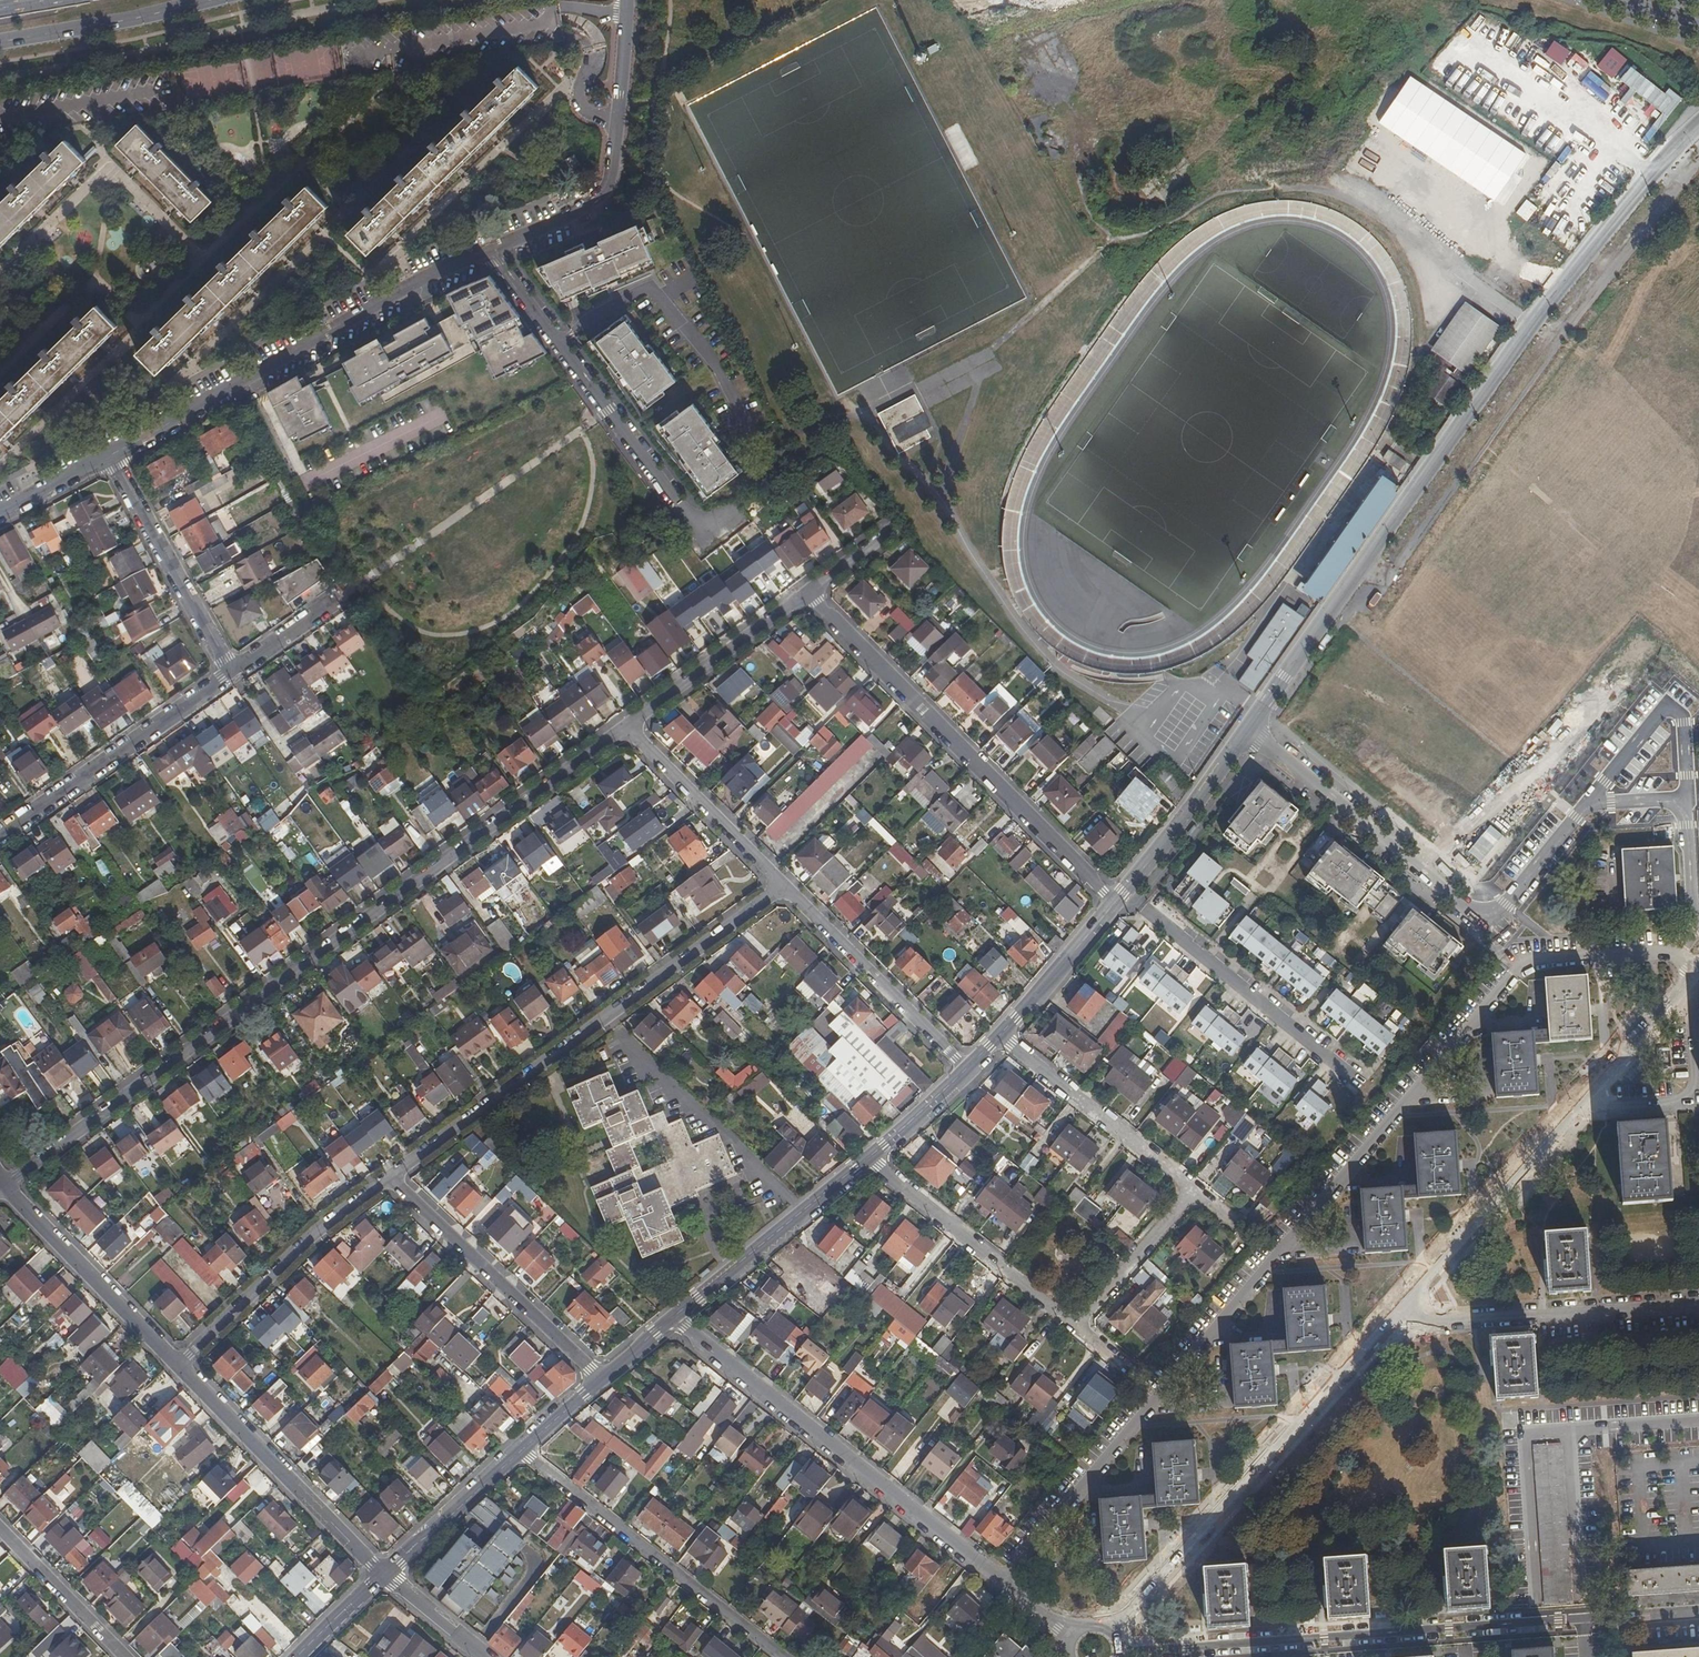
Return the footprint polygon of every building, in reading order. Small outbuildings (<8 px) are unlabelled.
[(364,210),(368,214),(348,234),(369,253),(538,87),(518,67),(504,80),(500,76),(495,81),(499,85),(471,113),(468,109),(463,113),(467,117),(438,145),(434,141),(429,145),(433,149),(405,178),(401,173),(397,178),(401,182),(373,210),(368,206),(364,210)] [(159,143),(157,145),(138,125),(117,145),(138,166),(176,205),(192,222),(212,202),(198,187),(201,184),(197,180),(194,183),(161,149),(164,147),(159,143)] [(18,187),(14,182),(10,187),(14,191),(0,205),(0,245),(4,241),(39,207),(71,176),(86,161),(66,141),(51,154),(47,150),(43,154),(47,159),(18,187)] [(327,207),(307,187),(293,201),(289,197),(285,201),(289,205),(260,233),(256,229),(252,233),(256,237),(227,266),(223,261),(219,266),(223,270),(194,298),(190,294),(186,298),(190,302),(161,330),(157,326),(153,331),(157,334),(138,353),(158,374),(182,350),(213,319),(248,285),(279,255),(312,222),(327,207)] [(585,247),(537,267),(563,300),(576,294),(654,261),(647,245),(652,243),(648,233),(645,226),(640,228),(638,224),(600,241),(601,243),(586,250),(585,247)] [(653,231),(648,233),(652,243),(657,241),(653,231)] [(657,268),(654,261),(576,294),(579,301),(657,268)] [(512,368),(540,352),(545,350),(489,275),(464,285),(450,292),(460,310),(467,323),(473,320),(495,359),(492,360),(500,375),(512,368)] [(1432,351),(1437,355),(1471,306),(1466,303),(1432,351)] [(12,380),(8,385),(12,389),(0,401),(0,441),(5,436),(70,373),(104,339),(117,327),(97,306),(82,320),(78,316),(74,320),(78,324),(49,352),(45,348),(41,352),(45,356),(17,385),(12,380)] [(1471,306),(1437,355),(1466,375),(1500,327),(1471,306)] [(433,325),(428,316),(347,361),(359,383),(355,385),(364,401),(405,378),(403,373),(409,370),(412,374),(427,365),(425,361),(431,358),(433,362),(456,349),(445,330),(434,336),(429,327),(433,325)] [(643,343),(623,316),(591,340),(612,368),(616,365),(647,407),(665,394),(662,391),(676,381),(646,341),(643,343)] [(597,348),(591,340),(588,342),(594,350),(597,348)] [(405,378),(364,401),(366,405),(458,353),(456,349),(433,362),(431,358),(425,361),(427,365),(412,374),(409,370),(403,373),(405,378)] [(540,352),(512,368),(514,371),(542,355),(540,352)] [(616,365),(612,368),(643,410),(647,407),(616,365)] [(1447,370),(1444,374),(1440,370),(1425,392),(1430,395),(1425,403),(1438,412),(1443,405),(1445,406),(1460,384),(1450,377),(1452,374),(1447,370)] [(300,374),(270,391),(298,444),(305,440),(309,447),(339,432),(317,389),(313,381),(306,385),(300,374)] [(323,376),(313,381),(317,389),(327,384),(323,376)] [(896,415),(919,403),(915,395),(892,407),(896,415)] [(693,403),(679,414),(677,410),(659,423),(690,466),(687,468),(708,497),(739,473),(719,446),(723,443),(693,403)] [(890,431),(887,432),(899,454),(931,437),(927,430),(932,427),(919,403),(896,415),(892,407),(878,414),(882,422),(885,421),(890,431)] [(229,422),(224,425),(228,432),(234,429),(229,422)] [(655,426),(687,468),(690,466),(659,423),(655,426)] [(228,432),(224,425),(201,437),(211,456),(239,440),(234,429),(228,432)] [(1406,463),(1388,450),(1382,459),(1400,471),(1406,463)] [(184,471),(173,453),(145,468),(155,488),(184,471)] [(212,482),(220,477),(209,457),(201,461),(209,475),(212,482)] [(1320,602),(1402,485),(1381,469),(1375,477),(1379,480),(1347,525),(1344,523),(1334,536),(1337,539),(1305,585),(1302,589),(1320,602)] [(819,485),(817,482),(812,486),(820,497),(842,481),(846,486),(852,483),(839,470),(819,485)] [(189,495),(200,489),(212,482),(209,475),(185,488),(189,495)] [(229,482),(225,475),(220,477),(212,482),(200,489),(203,496),(229,482)] [(704,499),(708,497),(702,488),(698,491),(704,499)] [(867,513),(855,495),(832,513),(844,529),(867,513)] [(102,517),(104,516),(94,499),(72,511),(82,529),(102,517)] [(182,530),(206,517),(196,500),(170,514),(180,532),(182,530)] [(800,520),(805,529),(815,521),(809,513),(800,520)] [(81,529),(96,558),(118,546),(102,517),(82,529),(81,529)] [(196,555),(219,541),(206,517),(182,530),(196,555)] [(805,529),(798,534),(811,553),(829,540),(815,521),(805,529)] [(55,529),(52,524),(35,533),(38,538),(55,529)] [(51,552),(64,545),(61,540),(55,529),(38,538),(32,542),(37,550),(47,544),(51,552)] [(14,532),(0,540),(0,548),(19,582),(36,572),(14,532)] [(811,553),(798,534),(780,547),(780,548),(793,566),(795,569),(803,564),(801,561),(811,553)] [(226,549),(221,540),(219,541),(196,555),(206,573),(240,554),(235,543),(226,549)] [(767,542),(751,554),(764,572),(767,576),(776,570),(773,566),(780,561),(774,552),(767,542)] [(122,582),(144,570),(133,548),(110,560),(122,582)] [(780,548),(774,552),(780,561),(787,570),(793,566),(780,548)] [(269,577),(273,575),(260,550),(234,565),(247,590),(269,577)] [(927,569),(910,551),(892,570),(909,587),(927,569)] [(750,553),(734,564),(739,572),(748,583),(764,572),(751,554),(750,553)] [(71,568),(76,565),(71,554),(65,557),(71,568)] [(273,583),(288,604),(328,576),(317,559),(273,583)] [(654,591),(633,562),(617,573),(638,602),(654,591)] [(122,582),(134,606),(158,594),(144,570),(122,582)] [(735,600),(739,606),(755,594),(748,583),(739,572),(723,584),(735,600)] [(39,579),(36,573),(29,578),(31,583),(39,579)] [(718,577),(702,588),(716,608),(723,618),(732,611),(728,606),(735,600),(723,584),(718,577)] [(878,598),(863,582),(848,596),(870,618),(887,603),(880,596),(878,598)] [(1302,589),(1305,585),(1301,583),(1296,590),(1299,592),(1302,589)] [(699,617),(701,620),(716,608),(702,588),(701,587),(685,599),(699,617)] [(263,613),(252,594),(228,608),(238,627),(263,613)] [(589,596),(572,608),(578,615),(594,603),(589,596)] [(685,599),(669,611),(685,632),(694,625),(692,622),(699,617),(685,599)] [(944,600),(939,605),(946,613),(952,608),(944,600)] [(1305,617),(1285,602),(1248,654),(1255,660),(1240,680),(1254,690),(1305,617)] [(3,634),(13,652),(61,625),(51,607),(34,616),(36,620),(22,628),(20,624),(3,634)] [(123,620),(136,645),(160,630),(147,607),(123,620)] [(578,615),(572,608),(558,625),(563,632),(578,615)] [(907,634),(915,626),(898,608),(890,616),(907,634)] [(666,654),(688,637),(685,632),(669,611),(646,627),(666,654)] [(110,625),(120,620),(117,613),(107,618),(110,625)] [(34,616),(20,624),(22,628),(36,620),(34,616)] [(928,661),(951,638),(932,619),(914,637),(928,651),(918,660),(923,666),(928,661)] [(351,626),(332,639),(337,646),(345,657),(364,644),(351,626)] [(971,651),(954,635),(951,638),(928,661),(935,667),(925,677),(940,691),(956,675),(944,662),(955,651),(963,659),(971,651)] [(606,654),(593,636),(576,649),(589,667),(606,654)] [(174,638),(165,643),(169,650),(178,644),(174,638)] [(625,644),(607,657),(629,685),(646,672),(625,644)] [(181,645),(158,662),(173,683),(197,666),(181,645)] [(328,673),(330,677),(349,663),(345,657),(337,646),(326,654),(324,652),(317,657),(328,673)] [(829,676),(845,660),(835,650),(827,657),(823,653),(821,655),(820,654),(808,666),(814,673),(820,667),(829,676)] [(655,654),(653,652),(641,661),(652,676),(668,664),(659,651),(655,654)] [(301,674),(309,686),(328,673),(317,657),(314,653),(306,658),(307,660),(296,668),(301,674)] [(1040,690),(1051,679),(1029,656),(1018,667),(1040,690)] [(9,659),(0,664),(0,684),(18,675),(9,659)] [(296,704),(306,720),(324,707),(309,686),(301,674),(292,681),(284,670),(267,682),(287,710),(296,704)] [(756,683),(744,671),(739,675),(750,688),(756,683)] [(825,680),(821,684),(812,693),(830,711),(843,698),(856,686),(843,672),(830,685),(825,680)] [(593,673),(576,685),(593,708),(610,696),(593,673)] [(710,683),(715,690),(730,680),(725,673),(710,683)] [(137,674),(114,690),(114,691),(128,711),(130,714),(153,698),(137,674)] [(973,711),(985,698),(962,674),(946,690),(969,714),(973,711)] [(730,706),(750,688),(739,675),(718,693),(730,706)] [(790,683),(802,694),(807,689),(795,678),(790,683)] [(819,684),(812,678),(806,684),(813,690),(819,684)] [(785,711),(802,694),(790,683),(774,699),(785,711)] [(593,708),(576,685),(559,697),(561,699),(576,719),(581,726),(598,714),(593,708)] [(886,713),(862,689),(839,713),(844,718),(854,709),(871,727),(886,713)] [(128,711),(114,691),(96,703),(91,695),(81,702),(92,718),(100,730),(111,723),(109,721),(118,715),(119,717),(128,711)] [(505,691),(497,696),(503,704),(511,699),(505,691)] [(828,713),(830,711),(812,693),(810,695),(828,713)] [(994,701),(989,695),(985,698),(973,711),(978,716),(981,714),(993,726),(1009,709),(998,697),(994,701)] [(81,702),(78,698),(52,717),(58,726),(60,728),(66,736),(76,729),(74,727),(81,722),(83,724),(92,718),(81,702)] [(576,719),(561,699),(540,714),(542,716),(555,734),(576,719)] [(296,704),(287,710),(271,722),(282,737),(306,720),(296,704)] [(743,726),(722,705),(708,718),(710,720),(698,732),(718,752),(743,726)] [(785,716),(775,705),(759,721),(769,731),(785,716)] [(540,714),(536,708),(525,716),(530,724),(542,716),(540,714)] [(46,709),(22,726),(35,744),(44,738),(43,737),(58,726),(52,717),(46,709)] [(250,710),(233,721),(234,722),(247,740),(263,729),(250,710)] [(680,714),(664,729),(675,740),(678,737),(683,743),(686,741),(696,731),(697,731),(680,714)] [(530,724),(522,730),(536,749),(548,740),(551,745),(559,739),(555,734),(542,716),(530,724)] [(1033,735),(1015,716),(999,732),(1011,745),(1009,747),(1015,753),(1033,735)] [(810,741),(816,735),(808,728),(802,735),(786,719),(781,724),(804,747),(810,741)] [(234,722),(218,734),(227,747),(232,754),(248,742),(247,740),(234,722)] [(334,722),(307,740),(319,757),(346,739),(334,722)] [(215,728),(197,741),(210,758),(227,747),(218,734),(215,728)] [(835,739),(824,728),(816,735),(810,741),(829,760),(843,747),(835,739)] [(696,731),(686,741),(710,765),(711,766),(721,756),(696,731)] [(761,744),(767,738),(761,732),(755,738),(761,744)] [(1100,739),(1093,732),(1089,736),(1096,743),(1100,739)] [(1053,772),(1058,768),(1067,758),(1044,734),(1029,749),(1052,772),(1053,772)] [(886,760),(891,754),(872,735),(867,740),(873,747),(886,760)] [(873,747),(867,740),(863,736),(784,814),(771,827),(766,831),(777,842),(873,747)] [(1096,743),(1089,736),(1071,754),(1078,761),(1096,743)] [(197,741),(195,737),(173,753),(185,770),(195,764),(204,777),(216,768),(210,758),(197,741)] [(680,745),(683,743),(678,737),(675,740),(680,745)] [(1089,774),(1115,747),(1105,737),(1079,763),(1089,774)] [(916,745),(908,738),(897,749),(919,772),(932,759),(917,744),(916,745)] [(307,740),(306,739),(290,749),(303,769),(319,757),(307,740)] [(534,759),(520,740),(498,756),(513,775),(534,759)] [(9,762),(25,785),(46,771),(33,752),(17,763),(14,758),(9,762)] [(184,771),(172,753),(155,765),(167,783),(184,771)] [(755,763),(748,756),(735,769),(723,781),(742,800),(757,785),(745,773),(755,763)] [(373,773),(365,777),(376,793),(383,788),(385,791),(388,788),(386,786),(398,777),(390,767),(387,770),(385,768),(374,775),(373,773)] [(471,767),(464,772),(478,791),(486,801),(492,796),(509,784),(498,770),(495,771),(481,782),(471,767)] [(609,798),(634,780),(625,768),(600,786),(609,798)] [(928,775),(923,770),(895,797),(901,802),(916,787),(928,775)] [(933,770),(928,775),(916,787),(934,806),(947,793),(951,789),(933,770)] [(1177,786),(1162,771),(1156,777),(1171,792),(1177,786)] [(1080,798),(1053,772),(1052,772),(1038,787),(1064,814),(1080,798)] [(1155,787),(1144,777),(1143,775),(1121,803),(1140,819),(1156,801),(1149,795),(1155,787)] [(746,804),(771,780),(767,776),(757,785),(742,800),(746,804)] [(376,793),(381,799),(403,783),(400,780),(398,777),(386,786),(388,788),(385,791),(383,788),(376,793)] [(144,781),(116,801),(131,823),(159,803),(144,781)] [(1244,809),(1223,835),(1246,854),(1257,840),(1261,843),(1272,829),(1268,826),(1272,821),(1283,830),(1295,814),(1288,809),(1291,805),(1277,794),(1276,796),(1261,784),(1248,801),(1252,805),(1247,811),(1244,809)] [(455,806),(441,789),(419,806),(434,825),(443,819),(444,822),(458,811),(455,806)] [(486,801),(478,791),(473,796),(474,798),(469,802),(467,798),(455,806),(458,811),(465,820),(487,803),(486,801)] [(971,817),(947,793),(934,806),(930,810),(953,833),(971,817)] [(851,795),(846,800),(856,810),(861,805),(851,795)] [(353,821),(359,816),(347,799),(341,803),(353,821)] [(756,812),(771,827),(784,814),(769,799),(756,812)] [(93,835),(96,839),(118,822),(104,802),(81,818),(93,835)] [(427,834),(436,828),(434,825),(419,806),(410,812),(427,834)] [(233,808),(218,819),(231,838),(243,830),(261,832),(247,813),(240,818),(233,808)] [(561,846),(584,829),(578,821),(568,808),(560,814),(562,816),(548,827),(561,846)] [(590,816),(596,823),(605,817),(600,809),(594,813),(590,816)] [(650,809),(620,831),(634,851),(664,828),(650,809)] [(584,829),(585,831),(596,823),(590,816),(594,813),(593,811),(578,821),(584,829)] [(262,823),(268,832),(283,823),(276,813),(262,823)] [(81,818),(79,815),(65,824),(79,845),(93,835),(81,818)] [(897,842),(874,818),(868,824),(891,848),(897,842)] [(1102,856),(1123,834),(1107,818),(1086,839),(1102,856)] [(400,826),(377,841),(379,844),(391,860),(397,855),(397,856),(413,844),(400,826)] [(708,855),(688,829),(671,841),(691,868),(708,855)] [(1006,860),(1022,846),(1007,829),(991,844),(1006,860)] [(549,873),(562,864),(538,831),(515,849),(531,872),(542,863),(549,873)] [(1323,831),(1303,856),(1316,866),(1306,877),(1315,884),(1316,883),(1326,890),(1329,887),(1356,909),(1362,901),(1365,903),(1367,900),(1376,907),(1371,914),(1382,923),(1387,917),(1396,923),(1391,930),(1394,932),(1385,944),(1393,951),(1395,950),(1404,957),(1407,953),(1434,976),(1458,946),(1448,938),(1450,936),(1421,912),(1421,913),(1410,905),(1408,908),(1400,901),(1402,898),(1391,889),(1387,894),(1378,887),(1384,880),(1323,831)] [(818,842),(827,852),(836,844),(830,838),(822,838),(818,842)] [(75,859),(61,839),(55,843),(52,839),(46,844),(49,848),(43,852),(57,872),(75,859)] [(971,850),(977,856),(988,846),(982,839),(971,850)] [(827,864),(833,858),(827,852),(818,842),(816,840),(798,858),(815,876),(827,864)] [(951,843),(948,841),(938,850),(941,853),(940,854),(955,868),(961,862),(962,864),(968,859),(966,857),(968,855),(953,840),(951,843)] [(862,855),(871,849),(871,848),(866,841),(849,854),(862,870),(869,864),(868,862),(862,855)] [(597,848),(612,867),(616,873),(628,864),(618,852),(614,855),(605,844),(604,843),(597,848)] [(49,848),(46,844),(40,848),(43,852),(49,848)] [(379,844),(356,860),(359,864),(369,877),(370,878),(392,862),(391,860),(379,844)] [(46,865),(33,847),(10,864),(23,882),(46,865)] [(1018,872),(1035,856),(1027,848),(1010,864),(1018,872)] [(1677,910),(1674,848),(1621,851),(1625,913),(1677,910)] [(154,861),(158,868),(169,860),(175,856),(170,850),(154,861)] [(356,860),(351,854),(345,858),(352,869),(354,868),(359,864),(356,860)] [(633,868),(644,860),(640,854),(629,862),(633,868)] [(1204,854),(1173,891),(1184,900),(1198,882),(1205,888),(1221,869),(1204,854)] [(492,885),(496,891),(521,873),(509,857),(495,867),(494,866),(483,874),(492,885)] [(97,862),(105,875),(111,871),(104,858),(97,862)] [(924,858),(918,863),(921,866),(937,882),(943,876),(924,858)] [(153,872),(163,886),(179,875),(169,860),(158,868),(153,872)] [(359,864),(354,868),(357,872),(363,881),(369,877),(359,864)] [(815,876),(813,878),(831,897),(845,882),(827,864),(815,876)] [(1036,864),(1023,877),(1048,903),(1061,889),(1036,864)] [(3,866),(0,868),(0,874),(9,887),(15,883),(3,866)] [(336,867),(330,871),(338,881),(344,877),(336,867)] [(612,867),(598,877),(602,883),(616,873),(612,867)] [(618,898),(625,892),(624,890),(640,879),(634,871),(633,872),(630,867),(612,881),(614,885),(610,887),(618,898)] [(725,893),(706,868),(678,889),(676,891),(682,899),(688,894),(700,912),(725,893)] [(474,898),(492,885),(483,874),(481,870),(463,883),(474,898)] [(363,881),(357,872),(341,884),(349,895),(365,883),(363,881)] [(0,874),(0,895),(10,888),(9,887),(0,874)] [(308,889),(316,899),(318,897),(328,910),(337,904),(339,906),(349,898),(337,882),(326,890),(316,877),(305,885),(308,889)] [(594,880),(598,886),(602,883),(598,877),(594,880)] [(213,880),(205,885),(207,888),(203,891),(207,897),(219,888),(213,880)] [(459,896),(461,894),(450,880),(444,884),(455,899),(448,903),(446,901),(438,907),(452,926),(470,912),(459,896)] [(193,884),(187,888),(192,895),(198,891),(193,884)] [(1081,889),(1076,884),(1070,891),(1066,896),(1055,909),(1068,922),(1079,909),(1083,904),(1075,896),(1081,889)] [(859,892),(853,885),(847,891),(849,893),(836,904),(852,922),(865,910),(853,897),(859,892)] [(585,895),(570,906),(580,920),(608,900),(598,886),(585,895)] [(885,900),(893,893),(887,888),(867,907),(873,912),(885,900)] [(308,889),(286,905),(298,922),(321,906),(316,899),(308,889)] [(1202,897),(1193,907),(1219,928),(1234,910),(1210,891),(1204,899),(1202,897)] [(234,908),(222,892),(211,900),(224,916),(234,908)] [(964,909),(954,899),(949,903),(954,908),(959,913),(962,910),(964,909)] [(898,934),(906,926),(890,909),(892,907),(885,900),(873,912),(867,918),(862,923),(869,930),(876,923),(893,940),(898,934)] [(272,914),(275,918),(287,934),(300,925),(298,922),(286,905),(285,904),(272,914)] [(681,924),(668,906),(639,926),(652,944),(681,924)] [(1010,906),(1001,916),(1010,924),(1019,915),(1010,906)] [(89,927),(75,907),(52,922),(61,935),(66,931),(74,926),(76,928),(81,935),(89,929),(89,928),(89,927)] [(204,913),(205,913),(201,907),(193,913),(197,918),(204,913)] [(954,908),(943,919),(956,933),(971,919),(962,910),(959,913),(954,908)] [(119,935),(127,929),(140,920),(136,913),(110,932),(115,938),(119,935)] [(204,913),(197,918),(201,924),(204,921),(208,919),(204,913)] [(265,934),(278,951),(291,941),(287,934),(275,918),(261,928),(265,934)] [(1252,923),(1245,918),(1228,938),(1236,944),(1239,940),(1245,945),(1257,930),(1262,934),(1250,949),(1264,960),(1261,965),(1268,970),(1271,967),(1276,972),(1292,953),(1286,948),(1284,950),(1278,945),(1279,944),(1259,928),(1260,927),(1253,922),(1252,923)] [(204,921),(201,924),(187,934),(197,949),(215,936),(204,921)] [(505,954),(510,951),(517,945),(499,921),(487,929),(505,954)] [(588,921),(584,924),(589,931),(593,928),(588,921)] [(78,936),(84,945),(95,936),(89,927),(89,928),(89,929),(81,935),(78,936)] [(1131,928),(1122,940),(1129,946),(1138,934),(1132,929),(1133,929),(1131,928)] [(130,934),(127,929),(119,935),(122,940),(130,934)] [(402,941),(404,943),(419,931),(418,929),(402,941)] [(476,944),(482,939),(475,929),(469,934),(476,944)] [(620,974),(643,956),(631,940),(629,942),(617,929),(598,944),(600,947),(606,955),(608,958),(620,974)] [(1042,942),(1030,930),(1007,953),(1021,967),(1034,954),(1032,952),(1042,942)] [(397,948),(405,960),(408,963),(430,947),(419,931),(404,943),(397,948)] [(104,934),(94,941),(100,950),(110,944),(104,934)] [(269,956),(278,951),(265,934),(245,948),(256,963),(264,957),(266,960),(270,957),(269,956)] [(490,951),(482,939),(476,944),(469,934),(444,952),(459,973),(490,951)] [(1048,945),(1056,952),(1063,942),(1056,936),(1048,945)] [(816,958),(796,937),(780,953),(801,973),(816,958)] [(65,955),(67,958),(75,951),(66,938),(57,944),(65,955)] [(60,959),(65,955),(57,944),(55,940),(50,943),(60,959)] [(1118,941),(1101,960),(1123,978),(1139,958),(1118,941)] [(392,942),(370,958),(383,976),(405,960),(397,948),(392,942)] [(125,965),(141,986),(146,982),(143,977),(152,971),(160,965),(165,961),(154,944),(125,965)] [(992,945),(978,959),(981,962),(995,948),(992,945)] [(767,966),(746,946),(732,960),(726,966),(716,976),(727,987),(736,997),(767,966)] [(430,947),(408,963),(411,968),(434,951),(430,947)] [(606,955),(600,947),(582,961),(588,968),(581,973),(591,985),(599,979),(604,986),(618,975),(610,964),(604,956),(606,955)] [(921,978),(932,967),(913,949),(897,964),(910,976),(915,972),(921,978)] [(995,951),(980,965),(995,980),(1009,966),(995,951)] [(1297,958),(1282,976),(1295,987),(1293,991),(1300,997),(1303,993),(1309,998),(1324,979),(1318,974),(1316,976),(1310,971),(1311,970),(1297,958)] [(39,975),(29,961),(11,974),(22,988),(37,977),(39,975)] [(386,986),(369,962),(358,970),(357,968),(350,973),(369,999),(386,986)] [(838,997),(843,992),(837,984),(840,981),(822,962),(804,980),(816,992),(829,1006),(833,1002),(838,997)] [(1156,962),(1155,963),(1140,981),(1179,1013),(1195,994),(1183,984),(1190,975),(1175,963),(1168,972),(1156,962)] [(724,963),(713,974),(716,976),(726,966),(724,963)] [(163,971),(160,965),(152,971),(155,976),(163,971)] [(564,969),(561,965),(554,970),(557,974),(564,969)] [(350,973),(345,966),(331,976),(335,981),(328,986),(353,1020),(373,1004),(369,999),(350,973)] [(562,1003),(580,990),(564,969),(557,974),(547,982),(562,1003)] [(710,1003),(719,995),(727,987),(716,976),(713,974),(713,973),(696,990),(710,1003)] [(977,973),(963,987),(984,1010),(1000,995),(977,973)] [(115,997),(98,974),(92,979),(109,1002),(115,997)] [(206,984),(216,998),(225,991),(215,977),(206,984)] [(1549,1032),(1550,1043),(1591,1040),(1587,977),(1545,980),(1549,1032)] [(807,1000),(816,992),(804,980),(796,988),(807,1000)] [(438,1004),(442,1000),(447,997),(458,989),(460,987),(456,981),(433,998),(438,1004)] [(76,1006),(87,994),(75,983),(64,994),(76,1006)] [(1087,1024),(1106,1000),(1087,985),(1068,1008),(1087,1024)] [(551,1006),(536,986),(515,1001),(529,1021),(551,1006)] [(735,1011),(742,1003),(736,997),(727,987),(719,995),(735,1011)] [(1379,1055),(1394,1036),(1356,1005),(1354,1006),(1342,996),(1343,994),(1337,989),(1321,1008),(1327,1013),(1324,1016),(1338,1027),(1341,1024),(1347,1029),(1359,1013),(1365,1017),(1352,1033),(1365,1044),(1363,1047),(1370,1053),(1373,1050),(1379,1055)] [(31,994),(28,990),(21,995),(27,1003),(31,1000),(28,996),(31,994)] [(47,996),(42,990),(33,997),(37,1003),(47,996)] [(682,1029),(701,1009),(683,992),(664,1011),(682,1029)] [(951,1026),(971,1007),(958,994),(949,1003),(952,1006),(941,1016),(951,1026)] [(149,996),(127,1013),(147,1040),(169,1024),(149,996)] [(328,1016),(335,1011),(324,996),(317,1001),(328,1016)] [(833,1002),(838,1008),(844,1003),(838,997),(833,1002)] [(762,1006),(755,998),(747,1006),(755,1014),(762,1006)] [(857,1000),(869,1011),(871,1009),(859,998),(857,1000)] [(438,1004),(432,1008),(437,1015),(447,1008),(442,1000),(438,1004)] [(876,1045),(888,1034),(874,1019),(875,1018),(869,1011),(857,1000),(844,1013),(876,1045)] [(343,1022),(335,1011),(328,1016),(317,1001),(312,1005),(315,1009),(299,1021),(314,1042),(327,1033),(343,1022)] [(1208,1004),(1207,1005),(1192,1023),(1231,1055),(1247,1036),(1234,1026),(1242,1017),(1227,1005),(1220,1014),(1208,1004)] [(513,1049),(530,1036),(514,1013),(510,1009),(493,1022),(497,1028),(513,1049)] [(404,1025),(414,1018),(408,1010),(398,1016),(404,1025)] [(743,1032),(723,1012),(715,1020),(735,1040),(743,1032)] [(1110,1051),(1133,1022),(1121,1012),(1097,1041),(1110,1051)] [(119,1014),(89,1037),(101,1054),(132,1031),(119,1014)] [(669,1027),(662,1021),(661,1023),(652,1014),(635,1032),(654,1050),(671,1033),(667,1029),(669,1027)] [(887,1103),(888,1104),(910,1083),(842,1014),(829,1027),(844,1042),(835,1051),(873,1089),(887,1103)] [(73,1016),(68,1020),(83,1041),(96,1058),(101,1054),(89,1037),(73,1016)] [(1041,1037),(1059,1051),(1075,1031),(1057,1017),(1041,1037)] [(480,1018),(468,1027),(485,1050),(497,1042),(480,1018)] [(511,1050),(513,1049),(497,1028),(493,1022),(491,1023),(511,1050)] [(907,1030),(900,1022),(888,1034),(876,1045),(881,1051),(882,1050),(903,1071),(908,1065),(907,1065),(910,1061),(893,1044),(907,1030)] [(865,1090),(873,1089),(809,1026),(787,1048),(848,1109),(852,1105),(851,1104),(865,1090)] [(468,1027),(450,1040),(461,1053),(466,1061),(481,1049),(483,1051),(485,1050),(468,1027)] [(1075,1031),(1059,1051),(1075,1064),(1083,1055),(1090,1062),(1099,1051),(1075,1031)] [(1535,1044),(1550,1043),(1549,1032),(1534,1033),(1535,1044)] [(333,1041),(327,1033),(314,1042),(322,1049),(333,1041)] [(1538,1095),(1535,1044),(1534,1033),(1492,1036),(1496,1098),(1538,1095)] [(298,1057),(281,1035),(263,1048),(280,1070),(298,1057)] [(32,1059),(18,1040),(0,1052),(4,1058),(0,1060),(0,1099),(41,1072),(32,1059)] [(96,1058),(83,1041),(62,1056),(76,1074),(79,1078),(92,1068),(90,1065),(97,1059),(96,1058)] [(62,1056),(53,1044),(32,1059),(41,1072),(55,1090),(76,1074),(62,1056)] [(251,1053),(245,1044),(219,1062),(227,1074),(237,1066),(236,1064),(251,1053)] [(417,1070),(427,1066),(418,1045),(408,1049),(417,1070)] [(1259,1046),(1259,1047),(1244,1065),(1283,1097),(1299,1078),(1286,1068),(1293,1059),(1279,1047),(1272,1056),(1259,1046)] [(1118,1091),(1137,1068),(1126,1059),(1130,1055),(1121,1048),(1109,1063),(1114,1067),(1104,1080),(1118,1091)] [(473,1081),(478,1077),(466,1061),(461,1053),(455,1057),(454,1055),(435,1069),(455,1097),(474,1083),(473,1081)] [(1083,1055),(1075,1064),(1083,1070),(1090,1062),(1083,1055)] [(1175,1082),(1176,1081),(1187,1066),(1179,1059),(1167,1075),(1175,1082)] [(932,1084),(910,1061),(907,1065),(908,1065),(903,1071),(923,1092),(932,1084)] [(717,1074),(734,1090),(762,1070),(756,1064),(735,1079),(724,1067),(717,1074)] [(215,1065),(192,1082),(207,1103),(230,1086),(215,1065)] [(1184,1088),(1196,1073),(1187,1066),(1176,1081),(1184,1088)] [(1152,1081),(1137,1068),(1118,1091),(1134,1104),(1152,1081)] [(668,1208),(697,1195),(695,1190),(734,1174),(717,1133),(690,1144),(680,1118),(666,1124),(660,1110),(646,1116),(635,1090),(617,1098),(605,1071),(564,1089),(581,1129),(599,1121),(610,1147),(603,1151),(614,1177),(588,1187),(605,1228),(624,1220),(641,1259),(683,1241),(668,1208)] [(5,1108),(25,1093),(38,1111),(59,1096),(55,1090),(41,1072),(0,1099),(0,1102),(4,1107),(5,1108)] [(764,1072),(739,1092),(746,1102),(772,1082),(764,1072)] [(1008,1110),(1010,1111),(1014,1106),(1029,1088),(1009,1072),(995,1090),(1001,1096),(997,1101),(1008,1110)] [(448,1092),(434,1073),(423,1081),(423,1083),(425,1085),(420,1089),(420,1091),(424,1096),(425,1095),(432,1104),(448,1092)] [(315,1080),(304,1090),(313,1099),(323,1088),(315,1080)] [(1326,1086),(1318,1080),(1296,1107),(1316,1124),(1331,1104),(1319,1095),(1326,1086)] [(200,1101),(188,1085),(162,1104),(174,1121),(200,1101)] [(1029,1088),(1014,1106),(1034,1122),(1049,1103),(1029,1088)] [(848,1109),(864,1125),(887,1103),(873,1089),(865,1090),(851,1104),(852,1105),(848,1109)] [(1182,1090),(1176,1098),(1185,1106),(1191,1098),(1182,1090)] [(83,1108),(95,1101),(91,1093),(78,1101),(83,1108)] [(704,1094),(700,1099),(712,1111),(717,1107),(704,1094)] [(988,1135),(1008,1110),(997,1101),(988,1094),(978,1106),(974,1102),(970,1108),(974,1111),(968,1118),(988,1135)] [(426,1119),(409,1096),(391,1109),(408,1132),(426,1119)] [(1176,1136),(1195,1113),(1185,1106),(1176,1098),(1157,1121),(1176,1136)] [(1226,1115),(1235,1104),(1230,1100),(1221,1111),(1226,1115)] [(1234,1128),(1246,1113),(1235,1104),(1226,1115),(1226,1116),(1226,1121),(1234,1128)] [(1217,1119),(1200,1106),(1195,1113),(1176,1136),(1193,1149),(1217,1119)] [(3,1123),(10,1118),(5,1111),(0,1114),(0,1119),(3,1123)] [(284,1132),(299,1121),(293,1112),(277,1123),(284,1132)] [(380,1112),(362,1125),(377,1143),(386,1136),(391,1143),(399,1137),(380,1112)] [(863,1132),(844,1113),(837,1121),(846,1130),(837,1139),(844,1147),(846,1145),(848,1147),(863,1132)] [(1241,1138),(1256,1121),(1246,1113),(1234,1128),(1232,1131),(1241,1138)] [(10,1118),(3,1123),(8,1130),(14,1125),(10,1118)] [(185,1138),(173,1120),(148,1138),(160,1156),(185,1138)] [(979,1137),(958,1120),(939,1142),(961,1159),(979,1137)] [(1672,1201),(1666,1122),(1617,1126),(1623,1204),(1672,1201)] [(265,1144),(282,1131),(276,1124),(259,1136),(265,1144)] [(362,1125),(343,1139),(358,1159),(377,1143),(362,1125)] [(1067,1162),(1085,1139),(1069,1126),(1064,1131),(1059,1138),(1050,1149),(1067,1162)] [(1056,1135),(1059,1138),(1064,1131),(1061,1129),(1056,1135)] [(505,1143),(494,1132),(484,1143),(494,1153),(505,1143)] [(480,1160),(490,1151),(472,1133),(461,1142),(480,1160)] [(802,1155),(818,1170),(836,1152),(820,1136),(814,1142),(819,1146),(814,1151),(810,1147),(799,1136),(798,1138),(793,1133),(786,1140),(791,1145),(802,1155)] [(1415,1136),(1418,1187),(1418,1198),(1460,1196),(1456,1133),(1415,1136)] [(134,1135),(116,1148),(130,1167),(148,1155),(134,1135)] [(262,1157),(265,1161),(271,1157),(257,1138),(252,1142),(253,1144),(261,1156),(262,1157)] [(343,1139),(326,1152),(341,1172),(351,1165),(356,1171),(363,1165),(358,1159),(343,1139)] [(1099,1150),(1085,1139),(1067,1162),(1080,1172),(1088,1163),(1093,1157),(1099,1150)] [(764,1162),(780,1177),(802,1155),(791,1145),(786,1140),(764,1162)] [(814,1142),(810,1147),(814,1151),(819,1146),(814,1142)] [(261,1156),(253,1144),(230,1161),(238,1172),(261,1156)] [(938,1187),(955,1166),(934,1148),(916,1169),(938,1187)] [(95,1154),(88,1159),(106,1183),(122,1171),(108,1151),(98,1158),(95,1154)] [(1235,1183),(1254,1160),(1242,1151),(1223,1173),(1235,1183)] [(1017,1167),(999,1152),(989,1164),(997,1171),(1001,1166),(1011,1175),(1006,1181),(1014,1188),(1018,1183),(1025,1174),(1017,1167)] [(1038,1161),(1029,1155),(1019,1167),(1028,1173),(1038,1161)] [(1294,1161),(1286,1155),(1276,1166),(1284,1173),(1294,1161)] [(1093,1157),(1088,1163),(1092,1165),(1097,1160),(1093,1157)] [(964,1159),(958,1166),(971,1176),(977,1170),(964,1159)] [(1270,1174),(1254,1160),(1235,1183),(1251,1197),(1270,1174)] [(277,1177),(265,1161),(260,1164),(243,1176),(255,1193),(277,1177)] [(340,1183),(324,1161),(298,1180),(314,1202),(340,1183)] [(441,1201),(467,1174),(460,1167),(447,1181),(439,1173),(426,1187),(441,1201)] [(1108,1195),(1121,1205),(1140,1182),(1127,1172),(1108,1195)] [(141,1183),(147,1190),(154,1185),(148,1177),(146,1179),(142,1173),(137,1177),(141,1183)] [(148,1177),(154,1185),(158,1181),(153,1174),(148,1177)] [(537,1196),(516,1175),(511,1180),(532,1201),(537,1196)] [(48,1193),(68,1214),(84,1198),(64,1177),(48,1193)] [(976,1201),(993,1214),(1011,1191),(995,1178),(976,1201)] [(1295,1189),(1281,1178),(1261,1202),(1274,1214),(1295,1189)] [(1140,1182),(1121,1205),(1138,1218),(1156,1195),(1140,1182)] [(482,1199),(465,1183),(449,1200),(465,1216),(482,1199)] [(958,1183),(954,1191),(963,1197),(968,1189),(958,1183)] [(1011,1191),(993,1214),(1015,1231),(1033,1209),(1020,1198),(1026,1190),(1018,1183),(1014,1188),(1011,1191)] [(1045,1187),(1035,1198),(1045,1207),(1055,1197),(1045,1187)] [(1418,1187),(1403,1188),(1404,1199),(1418,1198),(1418,1187)] [(1063,1193),(1058,1200),(1073,1211),(1084,1197),(1085,1196),(1076,1188),(1068,1197),(1063,1193)] [(1404,1199),(1403,1188),(1361,1191),(1365,1253),(1407,1251),(1404,1199)] [(155,1201),(160,1208),(174,1199),(168,1191),(155,1201)] [(153,1210),(158,1206),(149,1193),(144,1198),(153,1210)] [(891,1210),(875,1197),(856,1220),(872,1233),(891,1210)] [(1073,1211),(1088,1223),(1100,1210),(1084,1197),(1073,1211)] [(105,1220),(84,1198),(68,1214),(88,1236),(105,1220)] [(160,1220),(166,1214),(160,1208),(159,1207),(154,1213),(160,1220)] [(526,1235),(498,1208),(482,1225),(488,1231),(487,1232),(509,1253),(526,1235)] [(269,1229),(255,1211),(234,1227),(248,1245),(269,1229)] [(180,1235),(164,1219),(154,1229),(170,1245),(180,1235)] [(342,1242),(335,1250),(336,1251),(352,1266),(360,1274),(364,1270),(388,1246),(375,1231),(372,1229),(366,1221),(354,1231),(356,1234),(359,1232),(372,1248),(370,1250),(363,1242),(352,1252),(342,1242)] [(882,1250),(898,1262),(903,1256),(921,1234),(905,1222),(882,1250)] [(567,1223),(560,1230),(573,1243),(580,1236),(567,1223)] [(130,1242),(115,1226),(98,1243),(113,1259),(130,1242)] [(844,1252),(857,1262),(858,1261),(867,1251),(836,1227),(826,1239),(824,1237),(816,1247),(835,1263),(844,1252)] [(1189,1260),(1208,1238),(1195,1227),(1175,1248),(1189,1260)] [(1591,1291),(1586,1230),(1545,1233),(1549,1294),(1591,1291)] [(153,1235),(149,1231),(134,1245),(138,1249),(153,1235)] [(1132,1242),(1119,1231),(1111,1240),(1124,1250),(1132,1242)] [(356,1234),(363,1242),(370,1250),(372,1248),(359,1232),(356,1234)] [(13,1246),(0,1233),(0,1258),(13,1246)] [(235,1266),(246,1256),(226,1233),(215,1243),(216,1245),(235,1266)] [(422,1256),(399,1234),(385,1249),(408,1272),(422,1256)] [(921,1234),(903,1256),(916,1267),(934,1245),(921,1234)] [(202,1258),(182,1237),(172,1247),(214,1291),(216,1289),(212,1284),(219,1276),(216,1273),(202,1258)] [(1223,1252),(1208,1238),(1189,1260),(1204,1273),(1223,1252)] [(554,1261),(533,1241),(514,1261),(535,1281),(554,1261)] [(216,1245),(202,1258),(216,1273),(224,1266),(229,1271),(235,1266),(216,1245)] [(333,1251),(314,1270),(332,1289),(351,1271),(357,1277),(360,1274),(352,1266),(350,1268),(333,1251)] [(431,1253),(396,1290),(405,1297),(407,1295),(413,1301),(426,1288),(420,1281),(439,1261),(431,1253)] [(593,1289),(613,1269),(601,1257),(581,1276),(593,1289)] [(161,1258),(150,1268),(170,1290),(186,1307),(192,1313),(202,1303),(161,1258)] [(39,1259),(29,1267),(33,1272),(43,1264),(39,1259)] [(851,1285),(869,1299),(874,1292),(884,1279),(878,1274),(873,1281),(862,1272),(866,1267),(858,1261),(857,1262),(844,1279),(851,1285)] [(1142,1266),(1151,1273),(1154,1269),(1146,1262),(1142,1266)] [(25,1266),(6,1284),(25,1304),(44,1286),(25,1266)] [(900,1279),(905,1272),(896,1266),(889,1276),(900,1285),(903,1281),(900,1279)] [(702,1277),(709,1271),(707,1268),(699,1274),(702,1277)] [(1151,1274),(1156,1279),(1165,1287),(1171,1280),(1156,1268),(1154,1269),(1151,1273),(1151,1274)] [(212,1284),(216,1289),(224,1282),(219,1276),(212,1284)] [(46,1285),(48,1287),(43,1291),(52,1300),(57,1296),(62,1302),(70,1293),(55,1277),(46,1285)] [(304,1279),(281,1301),(295,1315),(318,1294),(304,1279)] [(1113,1322),(1127,1334),(1133,1328),(1152,1307),(1159,1298),(1166,1290),(1168,1288),(1165,1287),(1156,1279),(1141,1295),(1140,1294),(1121,1314),(1118,1311),(1112,1318),(1113,1322)] [(780,1305),(789,1294),(771,1280),(766,1285),(762,1291),(759,1289),(754,1295),(767,1305),(772,1299),(780,1305)] [(831,1310),(838,1302),(834,1299),(840,1293),(826,1282),(822,1286),(818,1283),(813,1288),(818,1292),(806,1306),(815,1313),(823,1303),(831,1310)] [(919,1307),(932,1317),(950,1295),(938,1284),(931,1292),(927,1298),(919,1307)] [(1283,1290),(1288,1342),(1288,1353),(1330,1350),(1325,1287),(1283,1290)] [(186,1307),(170,1290),(154,1304),(171,1321),(186,1307)] [(391,1290),(384,1297),(387,1300),(394,1293),(391,1290)] [(1173,1296),(1166,1290),(1159,1298),(1166,1304),(1173,1296)] [(609,1314),(585,1291),(567,1311),(577,1320),(581,1317),(596,1331),(602,1325),(610,1316),(609,1314)] [(869,1299),(873,1302),(892,1318),(893,1317),(899,1310),(902,1306),(890,1295),(885,1301),(874,1292),(869,1299)] [(394,1293),(387,1300),(396,1308),(403,1301),(394,1293)] [(769,1306),(767,1305),(754,1295),(751,1293),(745,1301),(762,1315),(769,1306)] [(92,1312),(76,1295),(62,1307),(68,1313),(65,1315),(72,1322),(75,1320),(79,1325),(92,1312)] [(950,1295),(932,1317),(936,1320),(946,1328),(964,1305),(950,1295)] [(253,1322),(248,1317),(241,1324),(252,1336),(260,1329),(264,1324),(269,1320),(271,1321),(273,1320),(278,1324),(281,1321),(286,1326),(295,1317),(276,1297),(261,1312),(262,1313),(258,1317),(253,1322)] [(999,1332),(1017,1310),(1003,1299),(985,1321),(999,1332)] [(433,1304),(413,1325),(418,1329),(422,1333),(424,1334),(438,1348),(439,1349),(442,1346),(456,1331),(443,1319),(445,1316),(433,1304)] [(710,1320),(729,1336),(744,1318),(742,1315),(740,1318),(726,1306),(710,1320)] [(490,1315),(482,1307),(471,1319),(479,1326),(490,1315)] [(616,1321),(622,1327),(630,1321),(616,1307),(609,1314),(610,1316),(616,1321)] [(1152,1307),(1133,1328),(1147,1341),(1166,1320),(1152,1307)] [(899,1310),(893,1317),(911,1330),(916,1324),(899,1310)] [(999,1332),(991,1342),(1004,1352),(1013,1359),(1026,1343),(1017,1336),(1029,1320),(1017,1310),(999,1332)] [(797,1353),(803,1346),(797,1341),(803,1333),(778,1314),(766,1328),(797,1353)] [(79,1329),(69,1338),(84,1354),(93,1345),(95,1347),(111,1332),(104,1325),(102,1323),(95,1315),(80,1330),(79,1329)] [(607,1330),(616,1321),(610,1316),(602,1325),(607,1330)] [(932,1317),(917,1337),(920,1340),(936,1320),(932,1317)] [(743,1346),(752,1335),(761,1324),(754,1319),(736,1340),(743,1346)] [(917,1337),(895,1320),(887,1330),(909,1347),(917,1337)] [(759,1342),(787,1365),(796,1355),(797,1353),(766,1328),(761,1324),(752,1335),(759,1341),(759,1342)] [(424,1334),(422,1333),(415,1340),(419,1344),(410,1353),(413,1355),(412,1357),(421,1365),(438,1348),(424,1334)] [(464,1371),(480,1354),(458,1333),(442,1350),(452,1359),(464,1371)] [(508,1357),(522,1343),(515,1336),(501,1350),(508,1357)] [(934,1348),(941,1355),(951,1343),(944,1336),(934,1348)] [(1538,1397),(1534,1336),(1492,1339),(1497,1400),(1538,1397)] [(799,1374),(809,1382),(819,1370),(830,1356),(808,1339),(803,1346),(797,1353),(796,1355),(803,1361),(802,1363),(805,1366),(799,1374)] [(539,1356),(524,1341),(522,1343),(508,1357),(508,1358),(514,1364),(523,1373),(539,1356)] [(1288,1342),(1272,1343),(1273,1354),(1288,1353),(1288,1342)] [(951,1343),(941,1355),(950,1362),(953,1357),(960,1349),(951,1343)] [(1273,1354),(1272,1343),(1231,1346),(1235,1409),(1277,1406),(1273,1354)] [(93,1345),(84,1354),(86,1356),(95,1347),(93,1345)] [(101,1346),(79,1367),(98,1388),(105,1382),(120,1367),(101,1346)] [(228,1382),(246,1365),(231,1349),(213,1366),(228,1382)] [(405,1375),(416,1364),(406,1353),(394,1364),(405,1375)] [(316,1388),(321,1393),(336,1377),(316,1357),(299,1373),(314,1390),(316,1388)] [(853,1373),(861,1362),(855,1357),(843,1371),(850,1376),(853,1373)] [(953,1357),(950,1362),(958,1369),(962,1364),(953,1357)] [(543,1369),(539,1364),(526,1376),(531,1381),(544,1395),(549,1400),(573,1381),(573,1373),(561,1361),(545,1374),(543,1372),(543,1369)] [(671,1369),(676,1372),(681,1366),(676,1362),(671,1369)] [(110,1387),(122,1400),(147,1377),(134,1363),(109,1386),(110,1387)] [(702,1379),(695,1373),(689,1369),(683,1364),(681,1366),(676,1372),(669,1381),(688,1396),(702,1379)] [(1011,1387),(1024,1398),(1042,1376),(1041,1375),(1045,1371),(1036,1364),(1033,1368),(1029,1365),(1011,1387)] [(689,1369),(695,1373),(697,1370),(692,1365),(689,1369)] [(514,1382),(498,1367),(494,1372),(500,1378),(507,1384),(509,1387),(514,1382)] [(809,1382),(805,1388),(809,1391),(815,1396),(821,1400),(835,1382),(819,1370),(809,1382)] [(232,1380),(244,1392),(253,1384),(241,1371),(232,1380)] [(384,1371),(366,1388),(370,1392),(372,1395),(390,1378),(384,1371)] [(494,1372),(489,1377),(505,1392),(509,1387),(507,1384),(500,1378),(494,1372)] [(526,1376),(523,1373),(514,1382),(509,1387),(512,1390),(514,1389),(518,1392),(526,1385),(531,1381),(526,1376)] [(850,1376),(844,1383),(852,1390),(847,1395),(851,1399),(835,1418),(846,1427),(848,1424),(874,1390),(853,1373),(850,1376)] [(980,1389),(961,1374),(946,1391),(965,1407),(980,1389)] [(1042,1376),(1024,1398),(1038,1409),(1040,1411),(1051,1398),(1058,1389),(1042,1376)] [(17,1389),(24,1397),(35,1386),(28,1379),(17,1389)] [(280,1380),(252,1406),(267,1422),(281,1409),(273,1400),(286,1387),(280,1380)] [(544,1395),(531,1381),(526,1385),(539,1399),(544,1395)] [(98,1388),(92,1393),(97,1399),(110,1387),(109,1386),(105,1382),(98,1388)] [(514,1389),(512,1390),(524,1403),(528,1401),(532,1406),(539,1399),(526,1385),(518,1392),(514,1389)] [(661,1415),(674,1400),(656,1386),(644,1401),(661,1415)] [(710,1406),(721,1392),(714,1387),(703,1400),(710,1406)] [(1096,1395),(1088,1387),(1079,1398),(1098,1415),(1113,1397),(1102,1388),(1096,1395)] [(988,1394),(1003,1407),(1004,1407),(1008,1402),(992,1389),(988,1394)] [(524,1403),(512,1390),(510,1392),(514,1396),(505,1404),(518,1418),(525,1411),(521,1406),(524,1403)] [(815,1396),(809,1391),(806,1394),(813,1399),(815,1396)] [(358,1403),(346,1415),(354,1423),(374,1404),(373,1403),(374,1402),(379,1406),(381,1404),(372,1395),(370,1392),(363,1398),(358,1403)] [(644,1421),(648,1415),(624,1395),(619,1401),(615,1399),(601,1416),(620,1431),(633,1413),(644,1421)] [(682,1441),(677,1448),(688,1457),(702,1440),(700,1438),(713,1422),(719,1427),(735,1407),(721,1396),(705,1416),(703,1414),(699,1419),(699,1420),(682,1441)] [(44,1417),(55,1429),(66,1418),(46,1398),(36,1409),(44,1417)] [(1027,1423),(1037,1431),(1058,1404),(1051,1398),(1040,1411),(1038,1409),(1027,1423)] [(851,1420),(875,1439),(877,1436),(892,1418),(868,1399),(851,1420)] [(133,1438),(149,1423),(130,1403),(114,1418),(133,1438)] [(699,1419),(703,1414),(707,1409),(699,1403),(691,1412),(699,1419)] [(505,1404),(500,1408),(514,1421),(518,1418),(505,1404)] [(180,1431),(194,1419),(186,1410),(173,1424),(180,1431)] [(299,1414),(281,1431),(300,1451),(309,1442),(302,1436),(305,1433),(302,1430),(311,1421),(305,1416),(303,1418),(299,1414)] [(877,1436),(896,1452),(914,1430),(894,1414),(892,1418),(877,1436)] [(315,1430),(322,1438),(337,1423),(334,1421),(331,1423),(327,1419),(315,1430)] [(488,1435),(473,1421),(457,1437),(472,1451),(488,1435)] [(587,1444),(592,1437),(589,1435),(575,1423),(569,1430),(587,1444)] [(187,1464),(184,1467),(188,1471),(211,1452),(209,1449),(212,1446),(195,1426),(189,1432),(194,1438),(177,1453),(187,1464)] [(610,1451),(649,1482),(673,1452),(664,1444),(664,1445),(661,1449),(660,1448),(645,1467),(638,1461),(640,1459),(612,1437),(611,1438),(596,1426),(589,1435),(592,1437),(610,1451)] [(728,1427),(713,1446),(730,1460),(745,1441),(728,1427)] [(135,1445),(125,1455),(131,1462),(157,1437),(152,1431),(135,1446),(135,1445)] [(459,1450),(452,1443),(452,1442),(444,1433),(429,1448),(445,1464),(459,1450)] [(1002,1462),(1001,1463),(1011,1472),(1026,1454),(1003,1435),(990,1451),(1002,1462)] [(174,1438),(162,1449),(169,1456),(181,1445),(174,1438)] [(1157,1497),(1158,1508),(1199,1504),(1195,1442),(1153,1445),(1157,1497)] [(960,1460),(939,1443),(924,1462),(945,1479),(960,1460)] [(1572,1603),(1561,1443),(1534,1445),(1545,1604),(1572,1603)] [(750,1444),(736,1462),(758,1479),(771,1463),(750,1444)] [(82,1456),(87,1462),(92,1457),(83,1447),(78,1452),(82,1456)] [(605,1457),(595,1449),(571,1481),(581,1489),(605,1457)] [(338,1495),(354,1480),(328,1453),(327,1454),(319,1462),(327,1470),(319,1477),(338,1495)] [(476,1463),(467,1454),(462,1459),(472,1468),(476,1463)] [(789,1484),(807,1462),(801,1457),(783,1479),(789,1484)] [(5,1478),(2,1475),(6,1470),(9,1467),(1,1459),(0,1460),(0,1483),(5,1478)] [(430,1484),(439,1476),(422,1459),(408,1472),(427,1492),(433,1487),(430,1484)] [(812,1500),(829,1479),(808,1462),(793,1480),(802,1488),(798,1492),(811,1502),(812,1500)] [(196,1485),(215,1505),(233,1488),(237,1485),(230,1478),(231,1477),(224,1470),(223,1471),(217,1464),(196,1485)] [(105,1465),(100,1470),(107,1478),(112,1472),(105,1465)] [(627,1481),(610,1467),(595,1486),(612,1500),(627,1481)] [(993,1486),(981,1476),(978,1481),(972,1476),(971,1477),(965,1472),(949,1491),(958,1499),(960,1496),(975,1509),(981,1502),(985,1505),(991,1498),(987,1494),(993,1486)] [(57,1508),(78,1489),(66,1475),(45,1494),(57,1508)] [(7,1492),(27,1512),(43,1496),(23,1476),(7,1492)] [(237,1485),(233,1488),(237,1493),(248,1483),(243,1478),(237,1485)] [(395,1512),(404,1504),(412,1497),(396,1481),(380,1496),(395,1512)] [(487,1496),(469,1513),(493,1538),(479,1551),(463,1535),(452,1546),(451,1544),(429,1566),(440,1577),(447,1571),(453,1577),(441,1590),(434,1583),(431,1579),(428,1582),(422,1588),(459,1618),(531,1531),(528,1528),(519,1522),(487,1496)] [(412,1497),(404,1504),(408,1507),(415,1500),(412,1497)] [(1143,1508),(1158,1508),(1157,1497),(1142,1498),(1143,1508)] [(770,1523),(786,1503),(780,1498),(763,1518),(770,1523)] [(844,1543),(847,1546),(871,1516),(849,1498),(834,1517),(825,1528),(828,1530),(828,1531),(829,1532),(829,1534),(830,1535),(831,1536),(832,1538),(833,1539),(834,1540),(836,1541),(838,1542),(839,1542),(840,1543),(842,1543),(843,1543),(844,1543)] [(1146,1560),(1143,1508),(1142,1498),(1100,1501),(1105,1563),(1146,1560)] [(637,1519),(657,1535),(673,1515),(652,1499),(637,1519)] [(59,1515),(44,1500),(28,1516),(43,1531),(59,1515)] [(274,1500),(257,1516),(282,1541),(298,1525),(289,1517),(291,1515),(281,1506),(280,1506),(274,1500)] [(357,1515),(378,1537),(394,1522),(373,1500),(357,1515)] [(813,1543),(825,1528),(834,1517),(812,1500),(811,1502),(792,1526),(813,1543)] [(547,1543),(556,1550),(586,1514),(576,1506),(570,1501),(557,1518),(564,1523),(547,1543)] [(745,1502),(738,1511),(741,1513),(734,1522),(748,1533),(762,1516),(745,1502)] [(528,1510),(519,1522),(528,1528),(531,1524),(540,1531),(546,1524),(528,1510)] [(741,1513),(738,1511),(731,1519),(734,1522),(741,1513)] [(976,1530),(998,1548),(1014,1530),(991,1511),(979,1526),(976,1530)] [(673,1515),(657,1535),(678,1551),(694,1531),(673,1515)] [(141,1518),(116,1544),(125,1553),(150,1527),(141,1518)] [(65,1519),(47,1536),(65,1555),(83,1538),(65,1519)] [(961,1532),(969,1539),(976,1530),(979,1526),(972,1519),(961,1532)] [(230,1529),(236,1535),(243,1542),(253,1533),(240,1520),(230,1529)] [(382,1541),(398,1526),(394,1522),(378,1537),(382,1541)] [(694,1531),(700,1535),(706,1527),(701,1522),(694,1531)] [(889,1560),(906,1539),(884,1522),(867,1544),(889,1560)] [(531,1524),(528,1528),(531,1531),(537,1536),(540,1531),(531,1524)] [(550,1527),(546,1524),(540,1531),(544,1534),(550,1527)] [(112,1538),(100,1525),(90,1534),(103,1547),(112,1538)] [(184,1562),(190,1568),(201,1557),(210,1549),(217,1541),(225,1534),(217,1525),(203,1539),(206,1541),(184,1562)] [(700,1535),(687,1552),(712,1572),(726,1554),(713,1543),(718,1536),(715,1534),(706,1527),(700,1535)] [(230,1529),(225,1534),(217,1541),(218,1542),(211,1548),(214,1551),(221,1545),(223,1547),(236,1535),(230,1529)] [(606,1549),(583,1532),(570,1548),(592,1566),(606,1549)] [(723,1540),(736,1551),(742,1544),(735,1539),(732,1542),(726,1537),(723,1540)] [(89,1544),(83,1538),(65,1555),(80,1571),(88,1563),(85,1560),(87,1558),(81,1551),(89,1544)] [(1490,1607),(1486,1547),(1444,1550),(1448,1610),(1490,1607)] [(218,1568),(224,1563),(210,1549),(201,1557),(204,1559),(206,1556),(209,1559),(206,1562),(197,1570),(203,1577),(211,1570),(215,1566),(218,1568)] [(248,1550),(230,1568),(245,1583),(263,1565),(248,1550)] [(916,1598),(939,1570),(917,1552),(904,1568),(909,1572),(898,1585),(913,1597),(914,1596),(916,1598)] [(172,1576),(150,1554),(136,1568),(158,1590),(172,1576)] [(355,1567),(347,1559),(340,1566),(329,1555),(311,1572),(314,1575),(328,1590),(337,1582),(339,1584),(355,1567)] [(1370,1616),(1366,1556),(1324,1559),(1329,1619),(1370,1616)] [(633,1566),(622,1558),(604,1580),(617,1590),(624,1581),(622,1580),(633,1566)] [(275,1560),(268,1568),(276,1576),(283,1569),(275,1560)] [(280,1580),(294,1595),(314,1575),(311,1572),(300,1561),(280,1580)] [(85,1579),(100,1594),(106,1589),(115,1579),(118,1577),(103,1562),(85,1579)] [(1251,1625),(1247,1565),(1205,1568),(1209,1628),(1251,1625)] [(434,1583),(440,1577),(429,1566),(420,1574),(428,1582),(431,1579),(434,1583)] [(1625,1571),(1627,1596),(1698,1591),(1698,1566),(1625,1571)] [(888,1572),(883,1568),(870,1583),(876,1588),(888,1572)] [(9,1575),(3,1569),(0,1571),(0,1583),(9,1575)] [(122,1586),(132,1576),(126,1569),(118,1577),(115,1579),(117,1582),(122,1586)] [(597,1592),(601,1586),(600,1585),(581,1570),(576,1576),(597,1592)] [(793,1590),(796,1582),(787,1578),(784,1586),(793,1590)] [(206,1585),(217,1596),(219,1597),(223,1602),(229,1597),(212,1579),(206,1585)] [(143,1608),(122,1586),(117,1582),(103,1596),(109,1603),(107,1605),(127,1625),(143,1608)] [(618,1607),(622,1603),(601,1586),(597,1592),(617,1609),(618,1607)] [(817,1594),(812,1591),(803,1602),(836,1627),(845,1615),(840,1611),(845,1605),(822,1587),(817,1594)] [(523,1599),(510,1616),(517,1622),(536,1598),(529,1593),(523,1599)] [(797,1609),(798,1608),(783,1596),(781,1599),(772,1593),(759,1609),(775,1621),(773,1623),(781,1629),(797,1609)] [(27,1594),(18,1603),(49,1635),(59,1626),(54,1620),(47,1627),(44,1624),(50,1617),(27,1594)] [(985,1614),(965,1596),(949,1614),(969,1632),(985,1614)] [(663,1597),(654,1608),(661,1613),(670,1602),(663,1597)] [(633,1611),(622,1603),(618,1607),(628,1615),(633,1611)] [(654,1608),(644,1620),(652,1626),(662,1614),(661,1613),(654,1608)] [(797,1609),(781,1629),(802,1645),(816,1627),(802,1618),(805,1615),(797,1609)] [(162,1638),(168,1644),(170,1643),(178,1635),(158,1614),(148,1624),(149,1625),(138,1635),(151,1649),(162,1638)] [(15,1636),(0,1621),(0,1650),(15,1636)] [(591,1640),(571,1623),(557,1641),(565,1647),(562,1651),(570,1656),(577,1656),(578,1656),(591,1640)] [(660,1633),(668,1639),(686,1653),(702,1632),(691,1623),(682,1634),(668,1623),(660,1633)] [(59,1626),(49,1635),(34,1650),(40,1656),(66,1630),(60,1625),(59,1626)] [(411,1641),(391,1625),(369,1654),(373,1656),(431,1656),(437,1649),(417,1634),(411,1641)] [(489,1642),(507,1656),(520,1640),(502,1625),(489,1642)] [(244,1643),(235,1652),(239,1656),(263,1656),(267,1653),(240,1626),(235,1631),(238,1633),(238,1634),(243,1639),(242,1641),(244,1643)] [(649,1649),(656,1638),(643,1629),(636,1640),(649,1649)] [(258,1639),(269,1650),(275,1644),(264,1633),(258,1639)] [(525,1656),(543,1656),(553,1645),(537,1633),(521,1653),(525,1656)] [(1026,1645),(1023,1649),(1005,1634),(984,1656),(1040,1656),(1026,1645)] [(53,1656),(84,1656),(88,1653),(71,1636),(51,1655),(53,1656)] [(229,1653),(226,1649),(216,1639),(214,1638),(208,1644),(221,1656),(225,1656),(229,1653)] [(846,1638),(837,1649),(847,1656),(853,1656),(859,1649),(846,1638)] [(880,1638),(874,1645),(887,1656),(901,1656),(880,1638)] [(158,1653),(162,1656),(184,1656),(177,1650),(170,1643),(168,1644),(158,1653)] [(722,1645),(714,1656),(737,1656),(722,1645)] [(868,1653),(873,1656),(887,1656),(874,1645),(870,1651),(868,1653)] [(1554,1648),(1512,1651),(1512,1656),(1554,1656),(1554,1648)] [(1631,1653),(1631,1656),(1698,1656),(1698,1648),(1631,1653)]
